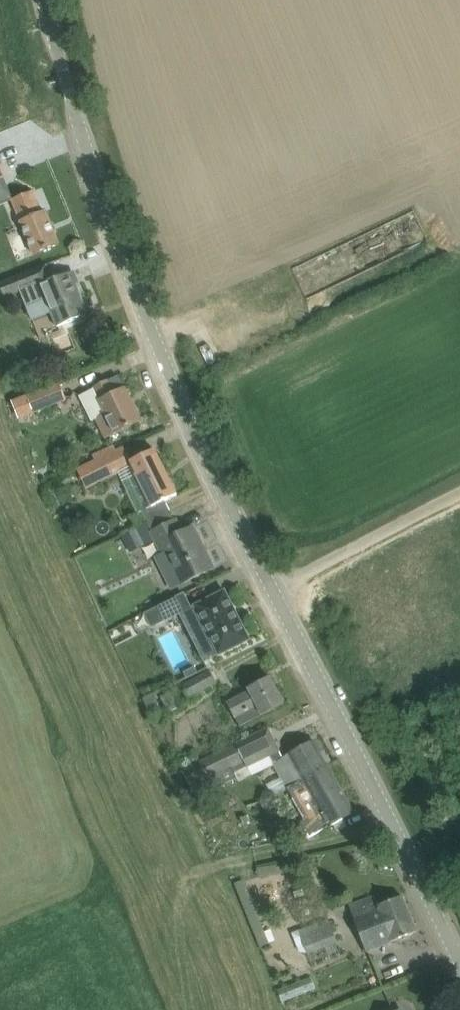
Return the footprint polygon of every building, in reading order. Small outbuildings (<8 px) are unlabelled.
[(33,191),(12,199),(34,255),(59,245),(46,211),(41,213),(33,191)] [(6,299),(35,286),(29,272),(0,284),(0,286),(6,299)] [(41,284),(59,326),(88,315),(70,272),(41,284)] [(95,421),(104,439),(141,421),(118,376),(94,388),(101,401),(100,401),(107,415),(95,421)] [(22,417),(34,412),(66,400),(59,383),(16,401),(22,417)] [(133,466),(129,457),(123,446),(78,468),(88,489),(133,466)] [(132,461),(154,507),(177,495),(155,450),(132,461)] [(168,553),(183,583),(214,568),(193,527),(182,532),(176,520),(151,533),(162,556),(168,553)] [(225,590),(194,606),(219,655),(250,640),(225,590)] [(184,594),(159,606),(166,620),(191,608),(184,594)] [(198,673),(194,667),(184,673),(187,678),(198,673)] [(217,682),(210,670),(182,685),(189,698),(217,682)] [(228,702),(240,727),(284,704),(270,677),(249,688),(250,691),(228,702)] [(159,702),(155,694),(144,700),(148,708),(159,702)] [(183,770),(191,786),(193,790),(251,762),(247,752),(273,740),(268,730),(183,770)] [(251,762),(193,790),(196,797),(237,778),(235,774),(271,757),(274,765),(283,781),(276,786),(280,792),(327,765),(314,740),(282,759),(273,740),(247,752),(251,762)] [(311,793),(329,826),(353,812),(327,765),(280,792),(287,804),(294,800),(295,802),(311,793)] [(259,878),(279,875),(277,865),(257,868),(259,878)] [(270,943),(244,880),(235,884),(260,947),(270,943)] [(350,905),(368,951),(416,932),(402,896),(381,905),(377,895),(350,905)] [(338,943),(329,919),(298,931),(308,955),(338,943)]
